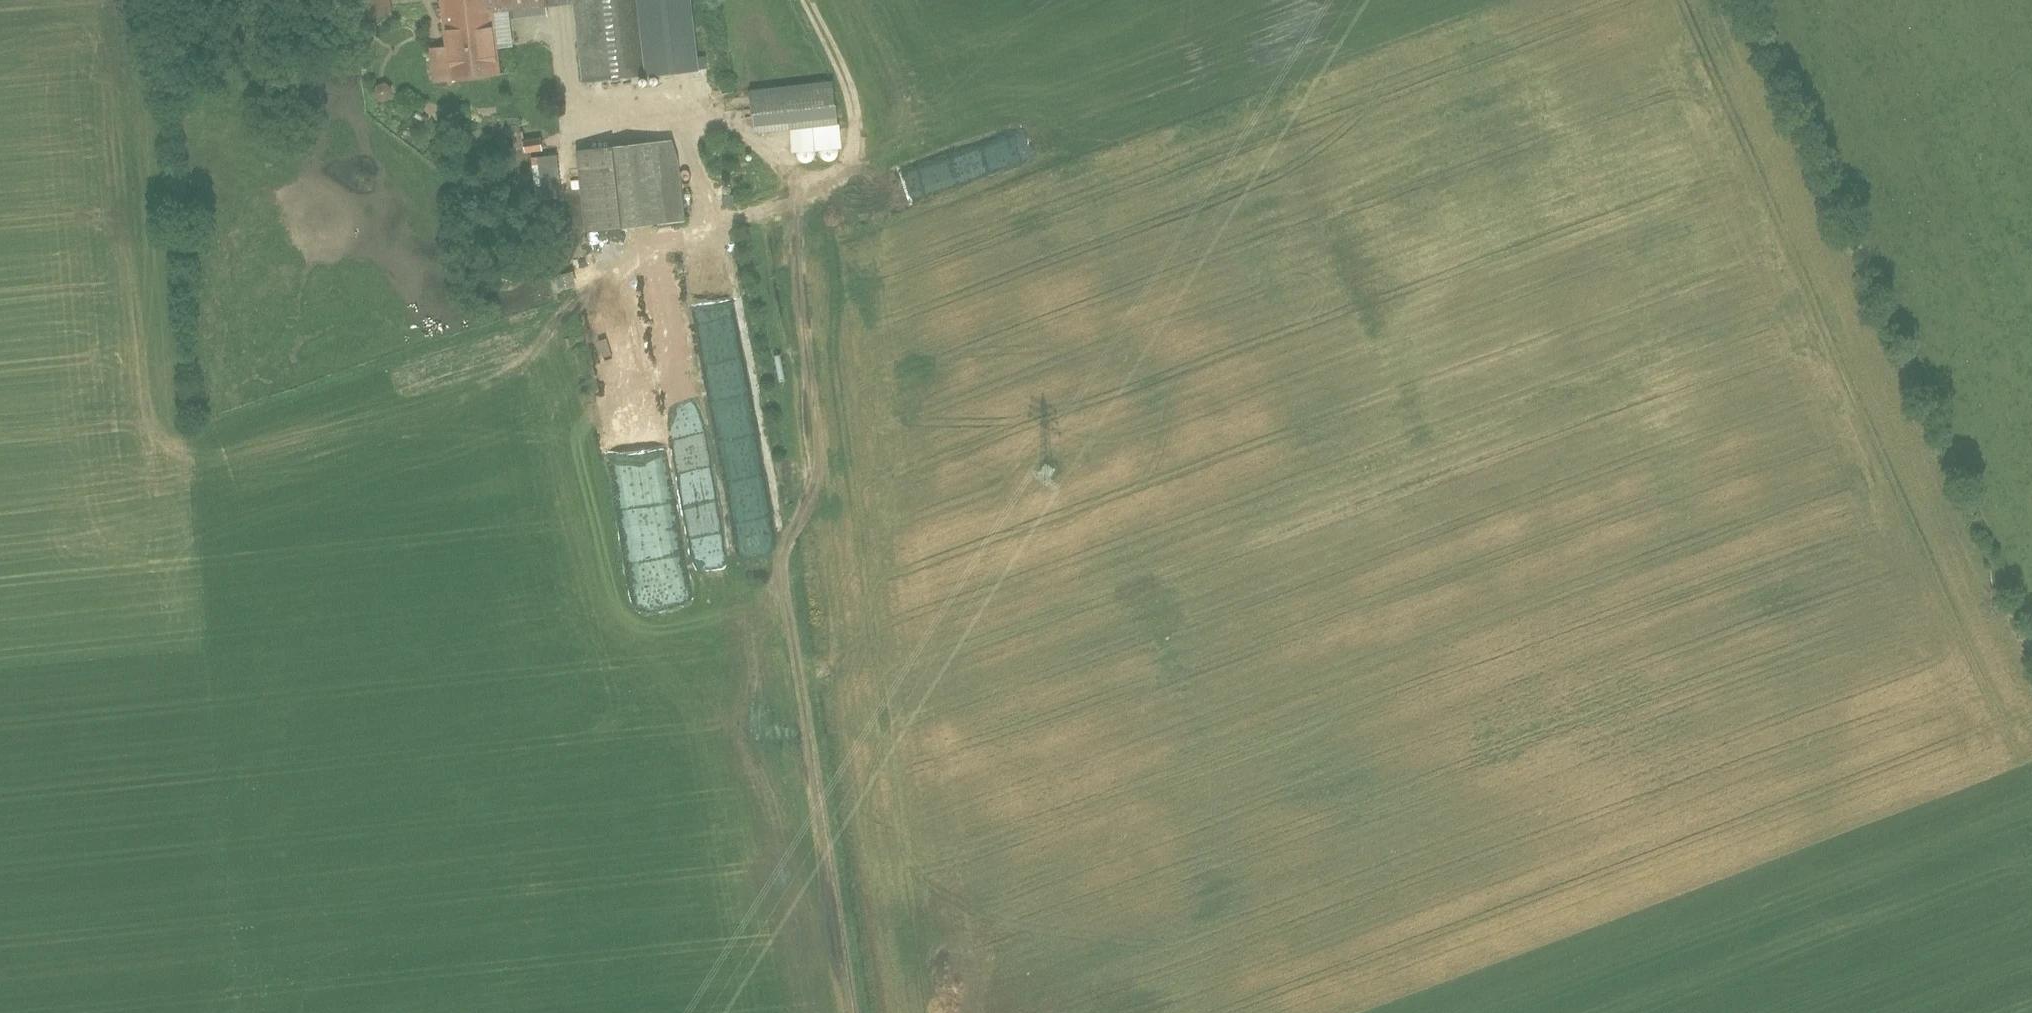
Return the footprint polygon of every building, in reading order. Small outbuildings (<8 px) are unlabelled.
[(496,71),(490,10),(571,2),(579,80),(694,68),(687,0),(434,0),(439,46),(428,47),(431,77),(496,71)] [(747,93),(752,133),(835,123),(830,83),(747,93)] [(672,139),(571,150),(580,230),(681,219),(672,139)] [(564,155),(539,157),(541,197),(566,195),(564,155)] [(579,271),(558,276),(561,291),(583,286),(579,271)] [(672,422),(698,420),(696,380),(677,381),(678,398),(671,399),(672,422)]
